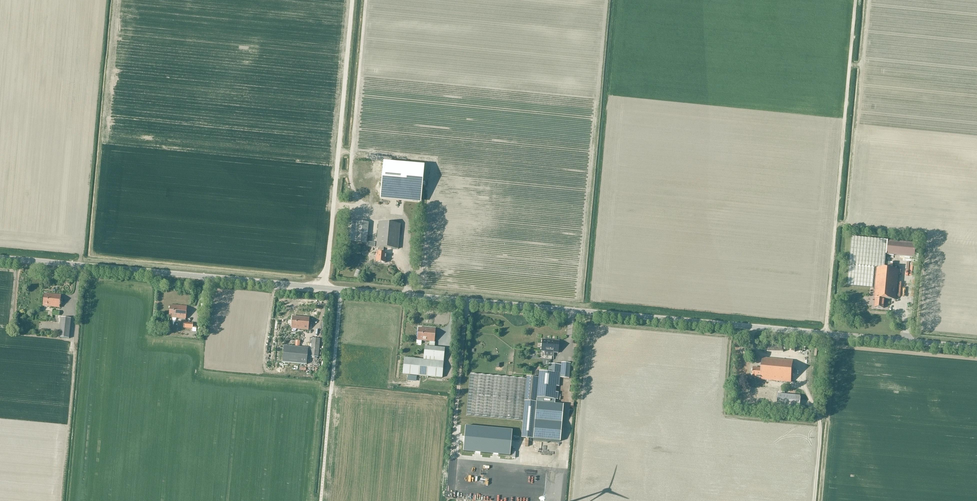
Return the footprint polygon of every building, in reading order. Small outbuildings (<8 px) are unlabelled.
[(381,193),(421,196),(424,166),(383,162),(381,193)] [(347,242),(367,243),(369,223),(349,221),(347,242)] [(384,248),(399,249),(401,224),(379,222),(377,247),(379,247),(378,252),(377,262),(385,263),(386,253),(384,253),(384,248)] [(887,255),(917,257),(918,243),(852,238),(848,285),(876,288),(875,298),(876,298),(875,308),(884,308),(885,299),(896,300),(899,269),(885,268),(886,254),(887,254),(887,255)] [(44,294),(43,306),(60,307),(61,295),(44,294)] [(169,317),(187,319),(188,307),(170,305),(169,317)] [(292,328),(309,330),(310,317),(293,316),(292,328)] [(69,339),(72,319),(61,317),(59,337),(69,339)] [(435,342),(436,329),(419,328),(418,340),(430,341),(430,347),(425,346),(424,359),(405,358),(403,374),(443,378),(445,348),(434,347),(435,342)] [(312,339),(311,356),(319,357),(321,339),(312,339)] [(542,339),(541,352),(545,352),(545,356),(554,357),(554,353),(558,353),(560,341),(542,339)] [(284,346),(283,362),(307,364),(309,348),(300,347),(300,341),(296,340),(295,347),(284,346)] [(760,380),(791,382),(793,360),(763,358),(762,368),(753,368),(753,377),(760,378),(760,380)] [(561,442),(564,404),(555,404),(555,399),(558,399),(559,393),(556,392),(556,386),(559,386),(560,378),(561,378),(570,378),(571,363),(562,363),(562,365),(561,373),(548,372),(539,371),(538,378),(527,377),(527,379),(470,374),(467,415),(523,420),(525,401),(537,403),(534,439),(561,442)] [(549,364),(548,372),(561,373),(562,365),(549,364)] [(778,406),(800,408),(801,395),(779,393),(778,406)] [(523,420),(522,438),(534,439),(537,403),(525,401),(523,420)] [(510,455),(513,431),(465,426),(463,451),(510,455)]
